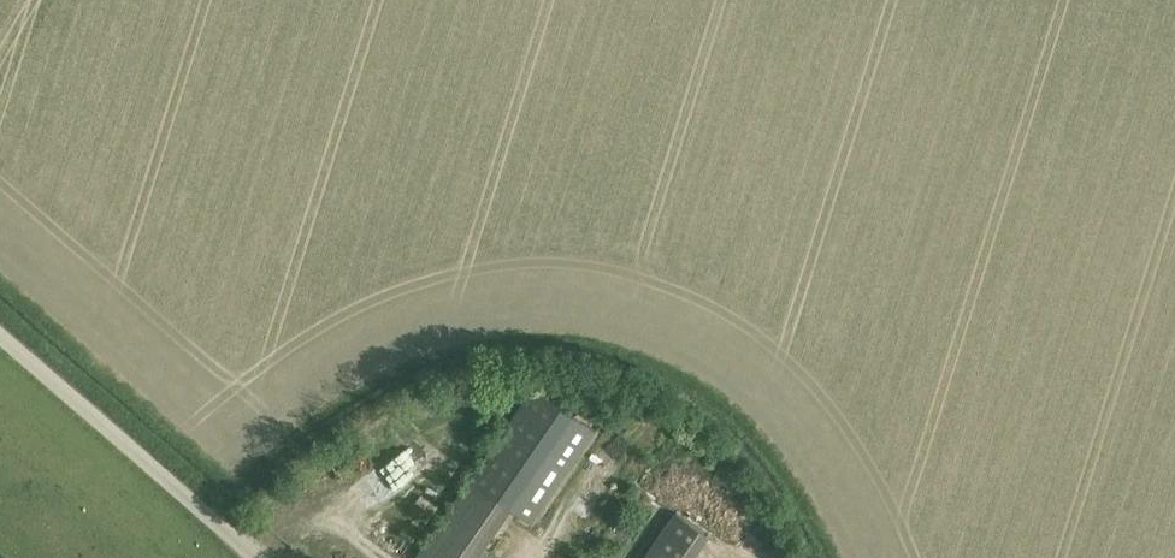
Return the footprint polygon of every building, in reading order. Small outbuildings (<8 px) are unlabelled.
[(518,494),(571,414),(532,388),(478,467),(518,494)] [(673,517),(644,557),(692,557),(706,538),(673,517)]
